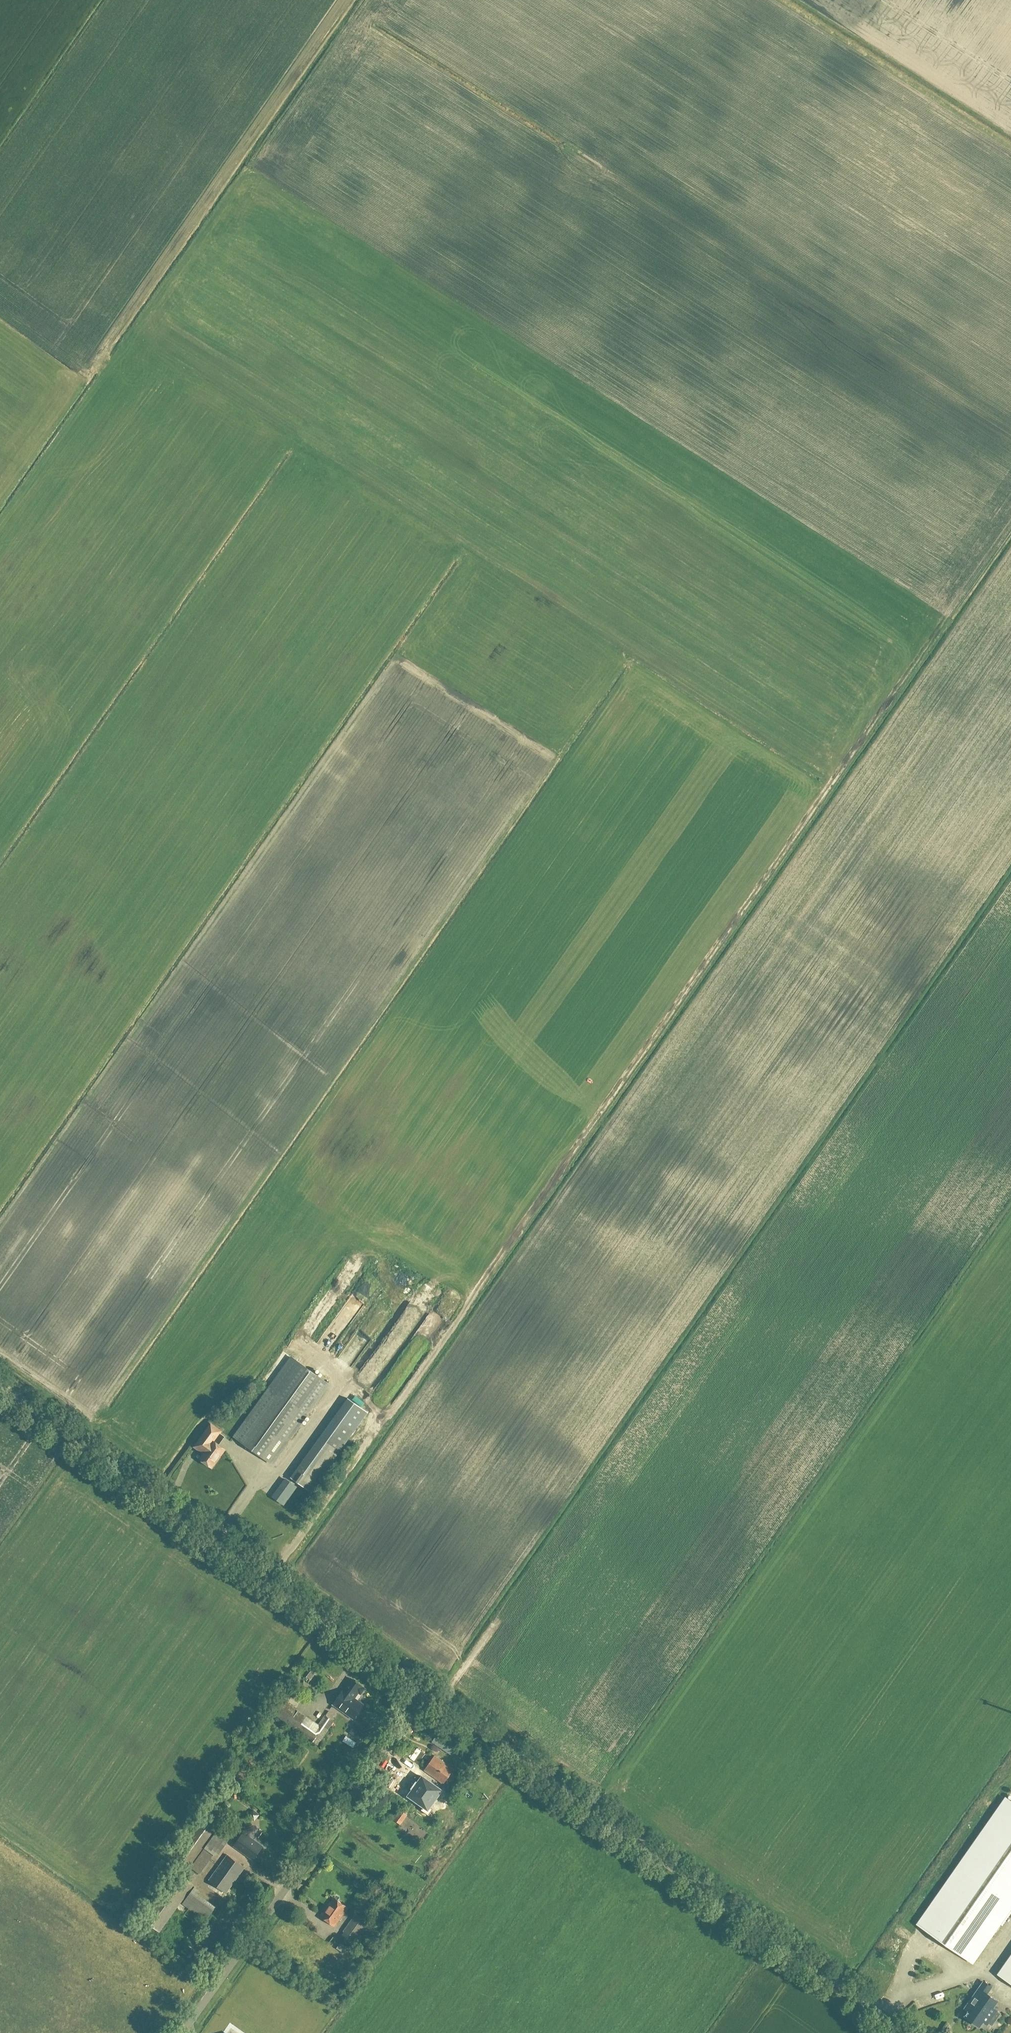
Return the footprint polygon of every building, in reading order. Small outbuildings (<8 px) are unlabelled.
[(426,1282),(420,1289),(432,1297),(437,1290),(426,1282)] [(292,1357),(234,1436),(272,1463),(308,1413),(329,1384),(292,1357)] [(334,1417),(291,1477),(310,1492),(354,1431),(334,1417)] [(204,1453),(200,1459),(212,1467),(225,1449),(214,1441),(220,1432),(211,1425),(195,1447),(204,1453)] [(355,1698),(363,1686),(351,1678),(333,1704),(354,1719),(364,1704),(355,1698)] [(285,1687),(278,1696),(269,1709),(275,1714),(318,1745),(334,1721),(325,1714),(319,1723),(307,1716),(296,1708),(286,1701),(292,1692),(285,1687)] [(447,1784),(457,1770),(437,1754),(433,1759),(431,1757),(423,1767),(447,1784)] [(442,1789),(422,1775),(417,1783),(416,1783),(413,1787),(414,1787),(409,1795),(424,1806),(422,1809),(429,1815),(433,1809),(430,1807),(442,1789)] [(918,1925),(972,1962),(1010,1906),(1010,1802),(1007,1798),(918,1925)] [(252,1809),(247,1815),(253,1820),(258,1814),(252,1809)] [(401,1825),(408,1815),(401,1809),(394,1819),(401,1825)] [(189,1866),(220,1823),(207,1813),(175,1856),(189,1866)] [(198,1873),(212,1854),(215,1856),(228,1838),(216,1830),(203,1847),(205,1848),(191,1867),(198,1873)] [(252,1860),(263,1846),(244,1832),(234,1846),(252,1860)] [(226,1893),(245,1867),(228,1854),(209,1880),(226,1893)] [(206,1920),(216,1907),(199,1895),(201,1891),(195,1887),(182,1903),(189,1908),(201,1916),(206,1920)] [(335,1926),(348,1907),(334,1897),(321,1916),(335,1926)] [(359,1934),(367,1922),(356,1914),(344,1931),(346,1932),(341,1939),(354,1947),(362,1936),(359,1934)] [(336,1949),(344,1954),(348,1949),(340,1944),(336,1949)] [(1010,1983),(1010,1958),(999,1975),(1010,1983)] [(992,2026),(1001,2013),(997,2011),(997,2010),(993,2008),(998,2001),(987,1994),(991,1987),(984,1982),(969,2003),(965,2009),(969,2011),(965,2016),(980,2027),(983,2022),(987,2025),(988,2023),(992,2026)]
